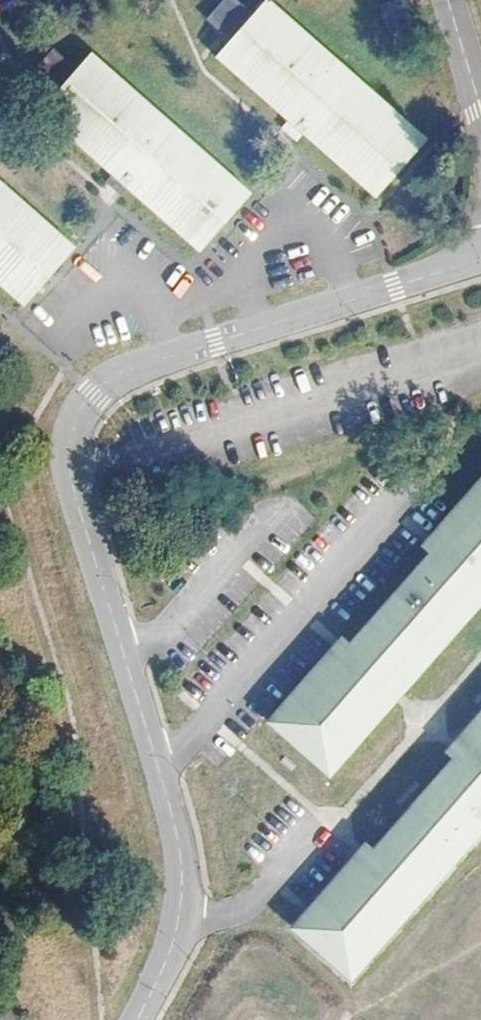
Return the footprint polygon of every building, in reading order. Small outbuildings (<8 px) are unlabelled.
[(220,43),(389,187),(452,118),(309,0),(214,0),(208,7),(233,27),(220,43)] [(63,88),(42,109),(214,255),(276,185),(108,38),(91,58),(68,39),(41,68),(63,88)] [(22,320),(93,241),(0,163),(0,301),(22,320)] [(258,722),(319,779),(480,604),(480,480),(416,548),(425,556),(343,647),(334,639),(258,722)] [(355,984),(480,841),(480,719),(295,927),(355,984)]
